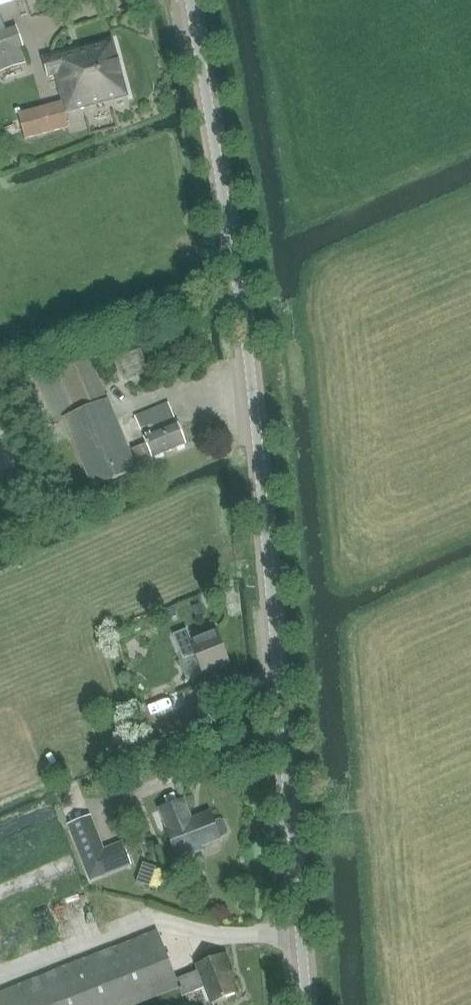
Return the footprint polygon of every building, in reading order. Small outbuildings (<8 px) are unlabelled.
[(25,41),(20,22),(4,26),(1,16),(0,17),(0,47),(25,41)] [(38,48),(45,31),(36,28),(29,44),(38,48)] [(66,112),(129,96),(114,39),(41,57),(48,79),(58,76),(66,112)] [(26,140),(69,128),(62,101),(19,112),(26,140)] [(131,351),(109,353),(111,376),(133,374),(131,351)] [(63,419),(107,401),(87,354),(35,375),(55,423),(63,419)] [(107,401),(63,419),(93,489),(137,470),(108,401),(107,401)] [(146,444),(131,450),(138,467),(188,446),(177,422),(169,402),(135,416),(146,444)] [(183,660),(193,656),(202,678),(232,666),(217,631),(191,642),(187,630),(173,636),(183,660)] [(183,708),(178,692),(156,701),(161,716),(183,708)] [(189,723),(184,709),(161,718),(166,731),(189,723)] [(212,812),(192,820),(184,799),(157,809),(165,830),(177,860),(203,850),(202,846),(222,839),(222,838),(226,837),(228,832),(224,822),(220,820),(215,822),(212,812)] [(67,825),(89,882),(131,866),(122,842),(104,849),(90,816),(67,825)] [(158,931),(0,992),(0,1004),(136,1004),(180,988),(184,997),(204,988),(210,1004),(238,994),(228,969),(232,968),(226,955),(196,966),(197,971),(177,980),(158,931)]
